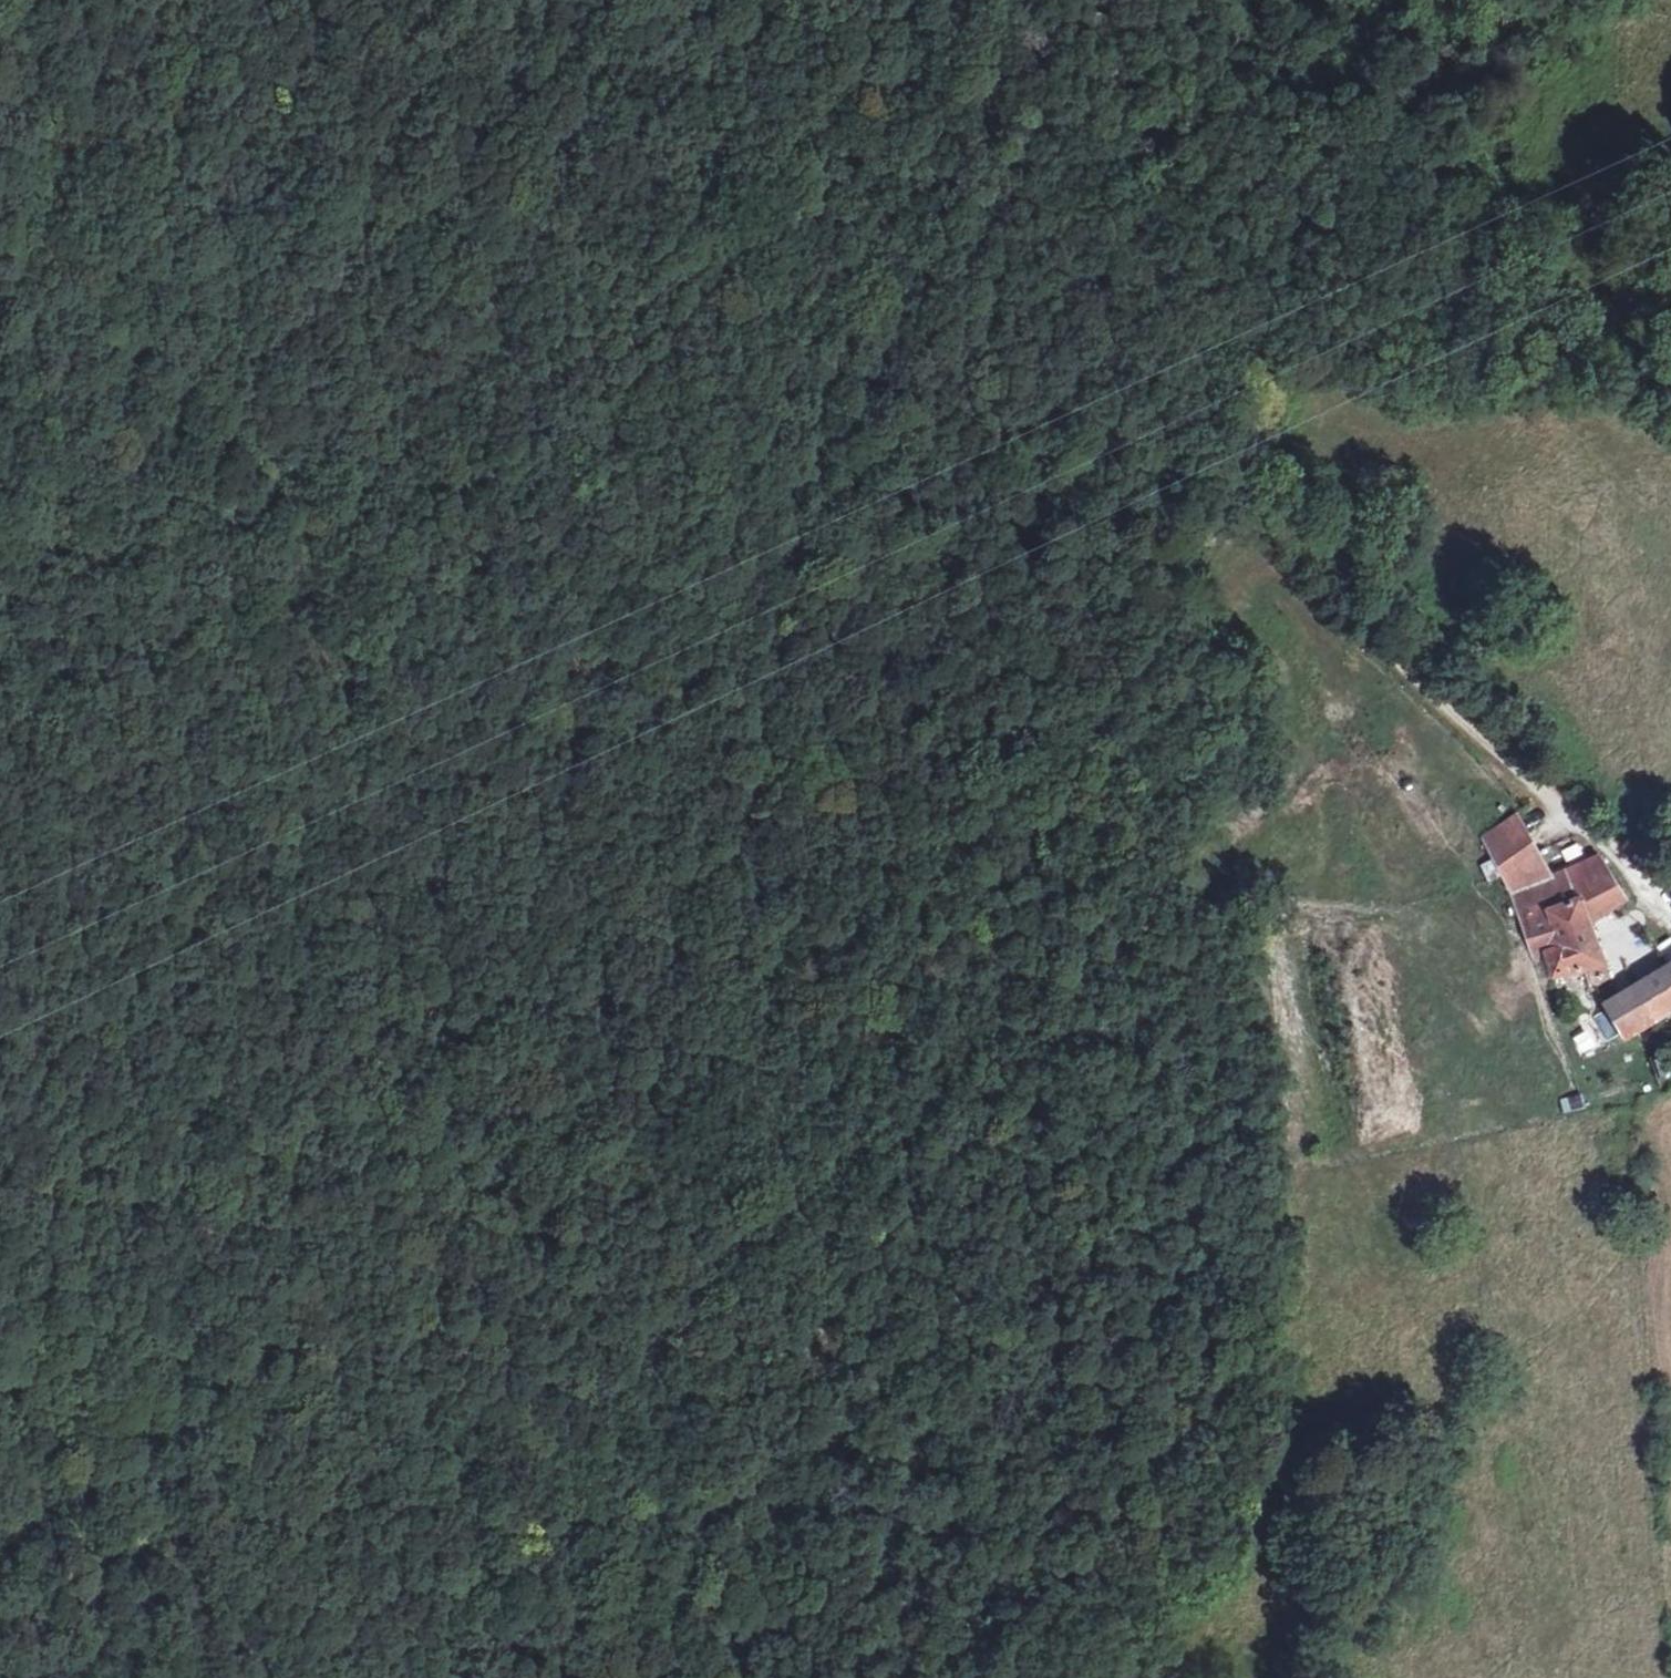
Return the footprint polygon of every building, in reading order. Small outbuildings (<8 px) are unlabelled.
[(1599,925),(1633,903),(1603,856),(1555,875),(1521,814),(1484,839),(1514,895),(1535,962),(1546,960),(1553,978),(1612,971),(1599,925)] [(1630,1040),(1670,1016),(1670,970),(1610,1005),(1630,1040)]
